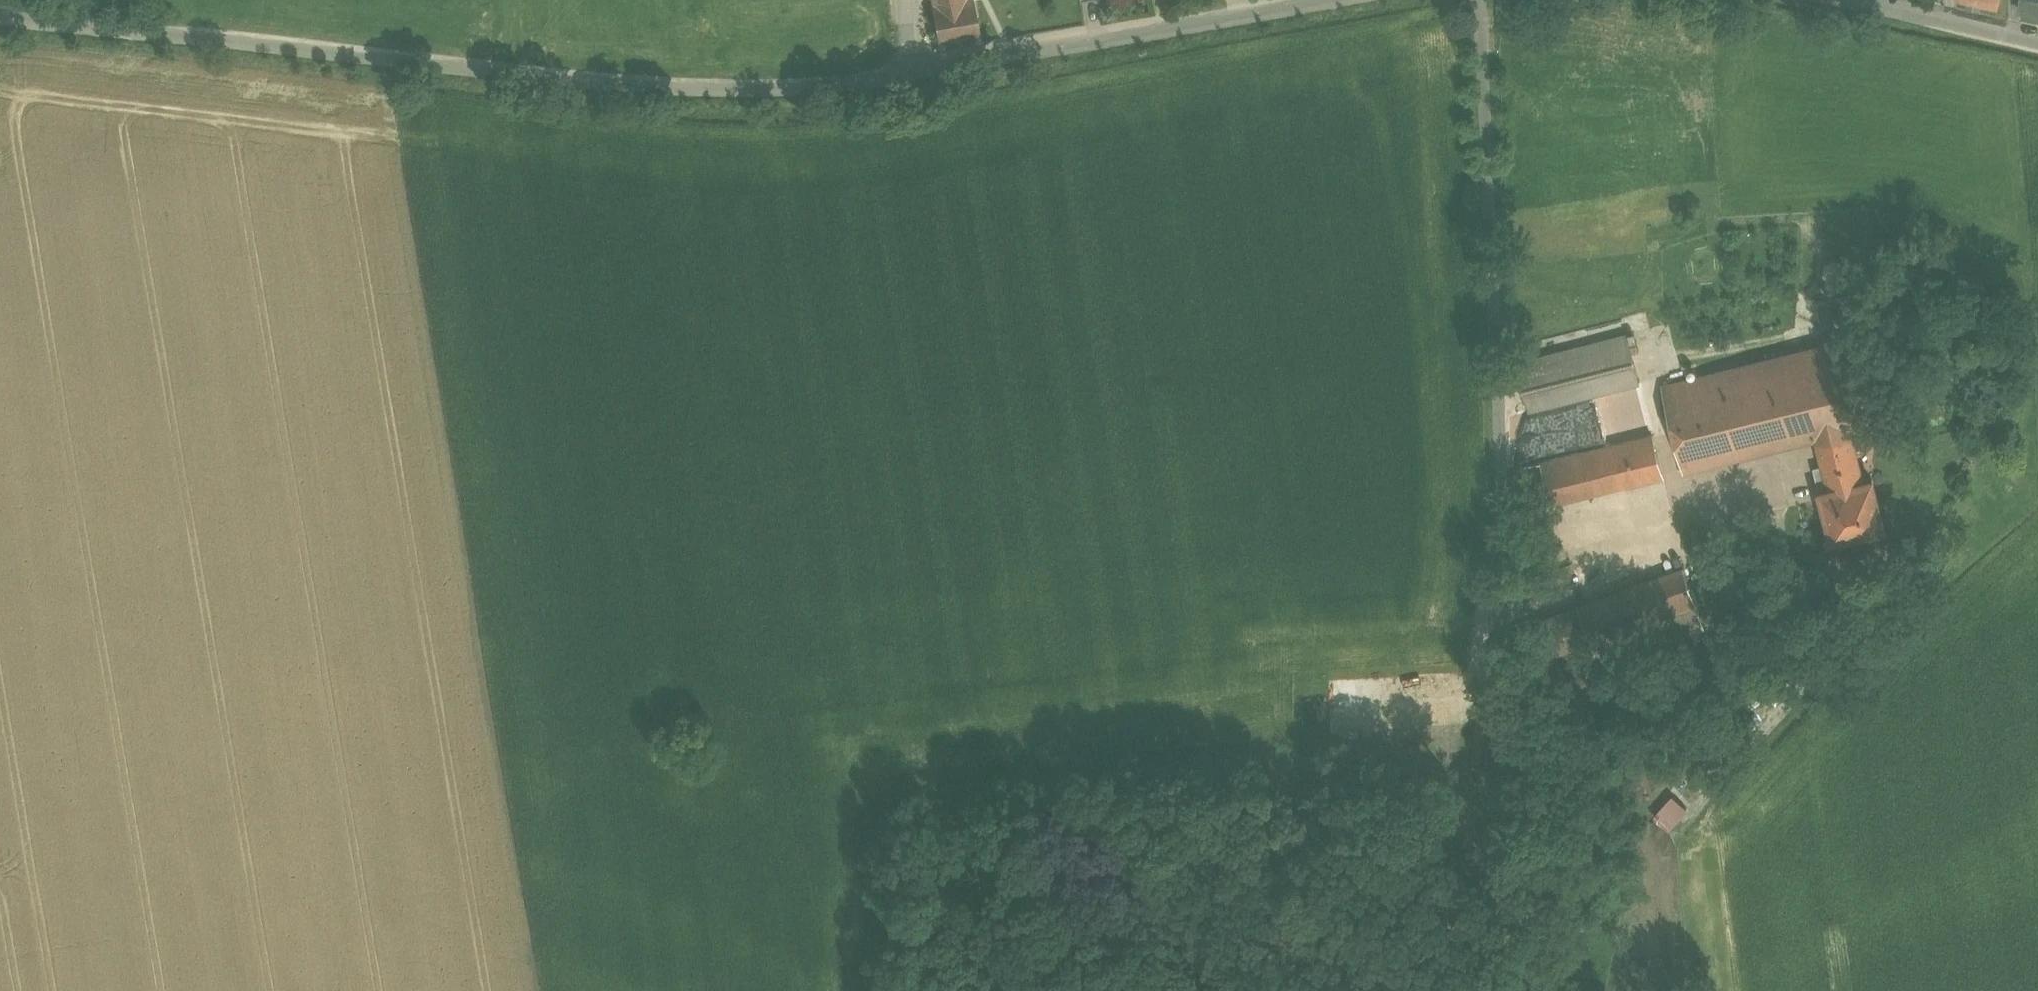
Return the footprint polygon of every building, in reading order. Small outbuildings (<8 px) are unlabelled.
[(936,6),(934,7),(940,41),(980,33),(973,0),(969,0),(966,1),(966,0),(935,0),(936,6)] [(2018,10),(2037,15),(2037,0),(2020,0),(2018,10)] [(1627,334),(1517,363),(1530,411),(1640,383),(1627,334)] [(1839,341),(1665,385),(1686,468),(1816,435),(1850,427),(1859,424),(1839,341)] [(1850,427),(1816,435),(1829,487),(1820,489),(1833,538),(1852,533),(1854,538),(1866,535),(1865,530),(1885,525),(1873,476),(1863,479),(1850,427)] [(1652,433),(1599,447),(1607,476),(1622,472),(1625,484),(1663,474),(1652,433)] [(1685,566),(1617,591),(1630,626),(1698,601),(1685,566)]
